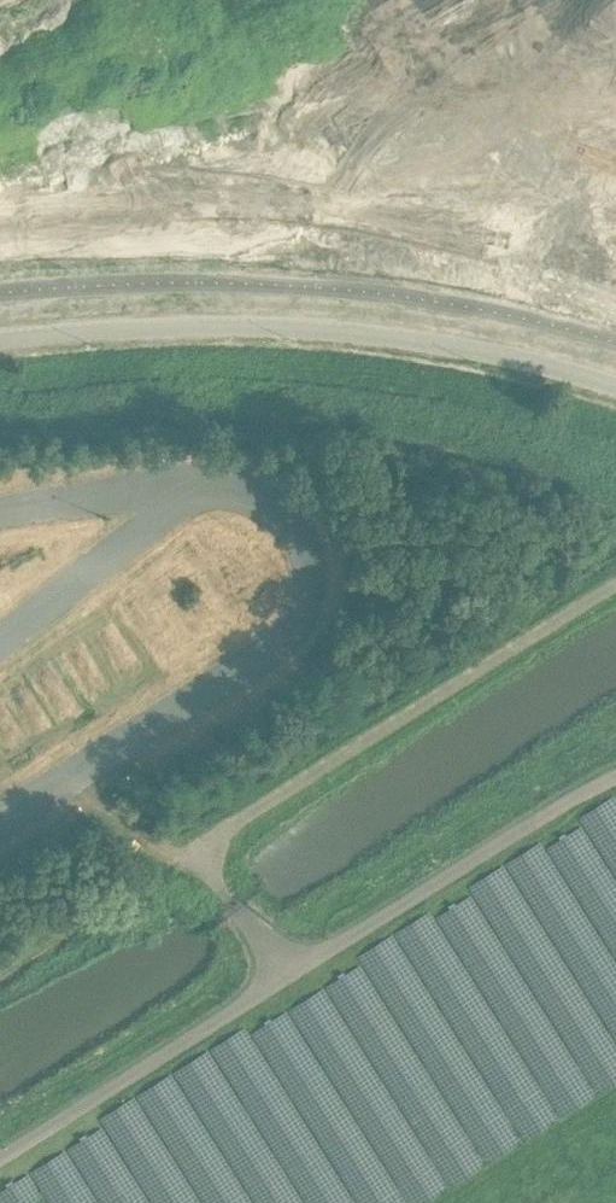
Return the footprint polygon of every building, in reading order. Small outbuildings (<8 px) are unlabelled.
[(603,223),(608,237),(615,234),(615,219),(603,223)]
